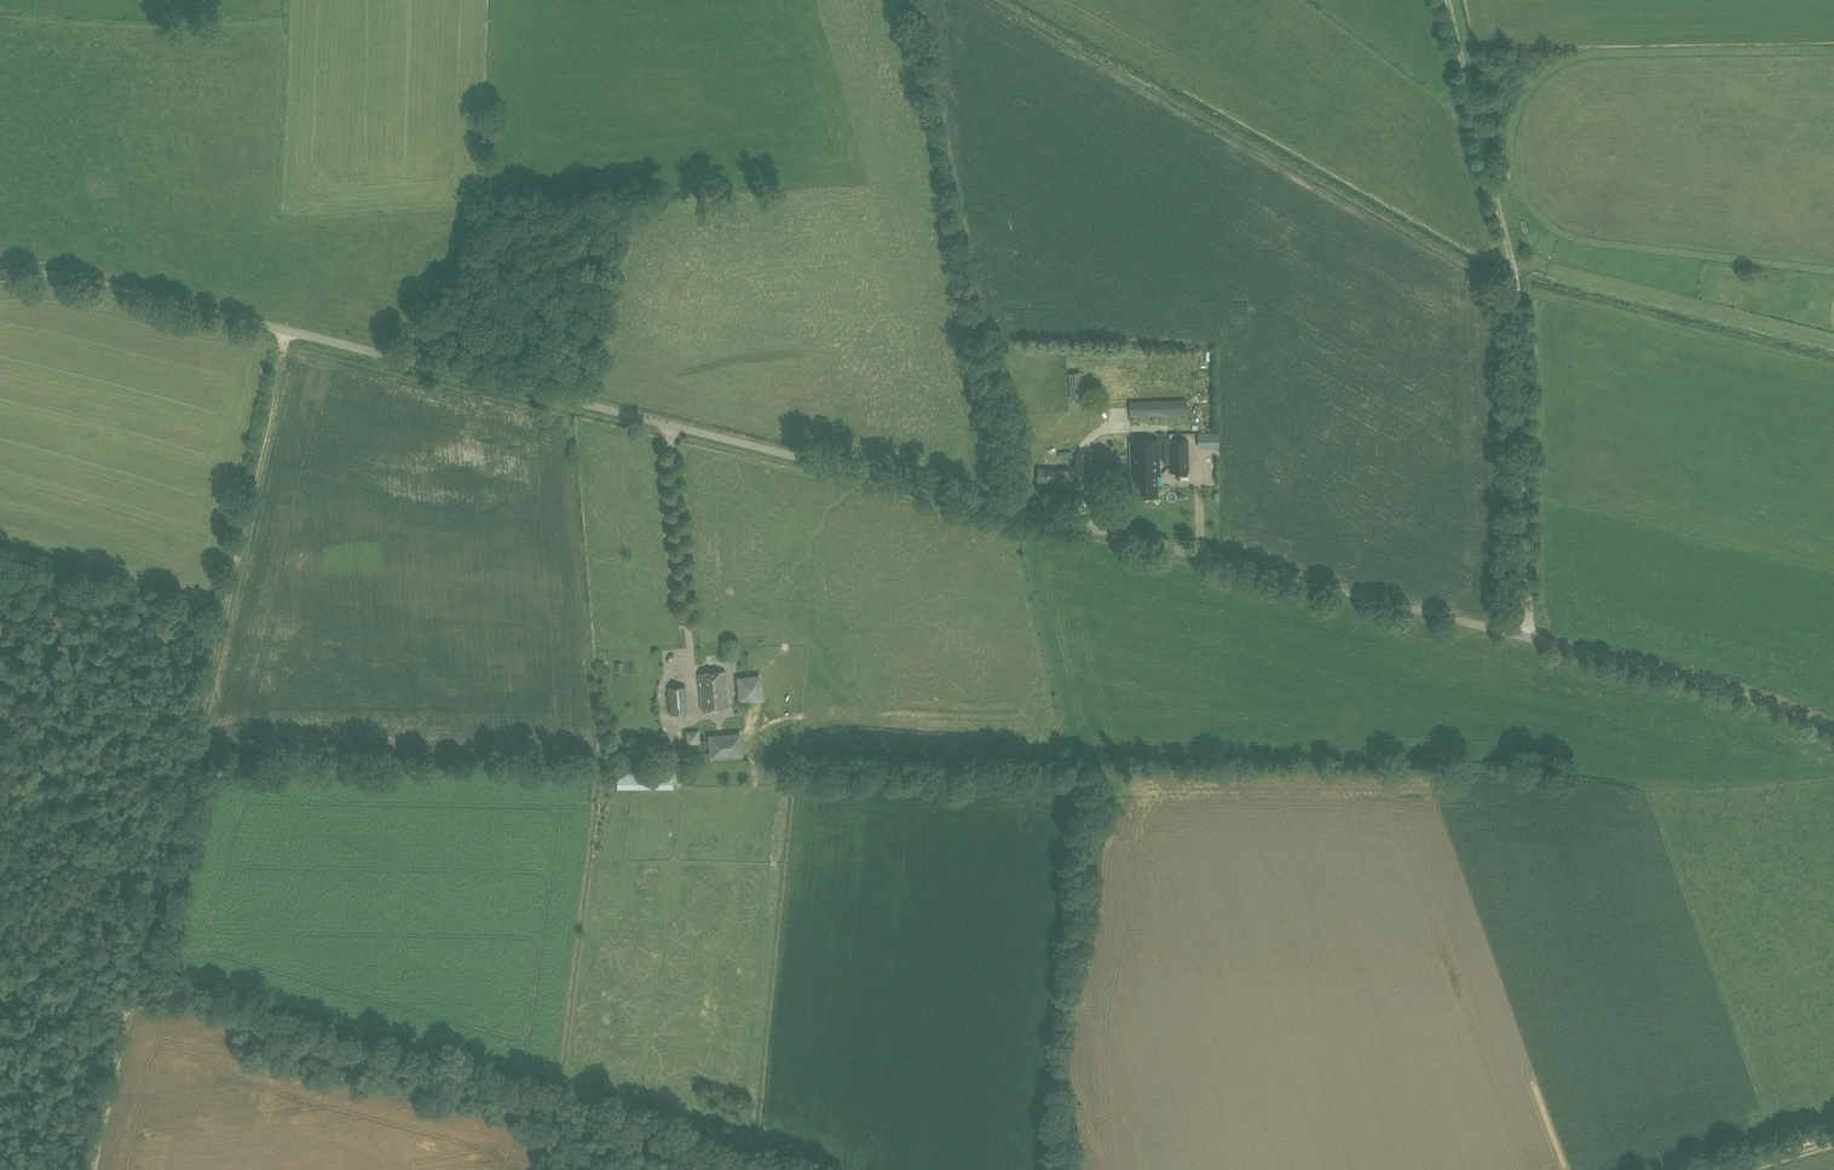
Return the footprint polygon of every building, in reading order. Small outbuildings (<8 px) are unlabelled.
[(290,355),(283,358),(287,371),(295,368),(290,355)] [(1065,373),(1067,384),(1082,382),(1081,371),(1065,373)] [(1140,416),(1140,421),(1150,421),(1150,416),(1186,414),(1186,399),(1129,401),(1129,417),(1140,416)] [(1220,444),(1220,431),(1199,432),(1199,444),(1220,444)] [(1134,473),(1135,496),(1157,495),(1156,472),(1160,472),(1159,439),(1130,440),(1131,473),(1134,473)] [(1169,440),(1170,472),(1188,471),(1188,440),(1169,440)] [(1037,488),(1070,491),(1072,470),(1039,467),(1037,488)] [(698,673),(702,711),(729,708),(725,671),(698,673)] [(739,681),(741,702),(761,700),(759,679),(739,681)] [(667,688),(671,715),(689,713),(686,686),(667,688)] [(688,743),(699,743),(698,733),(687,733),(688,743)] [(710,739),(712,759),(741,757),(739,737),(710,739)] [(657,744),(640,745),(641,756),(658,755),(657,744)] [(637,788),(656,787),(656,772),(636,773),(637,788)] [(660,785),(673,784),(673,775),(660,775),(660,785)]
